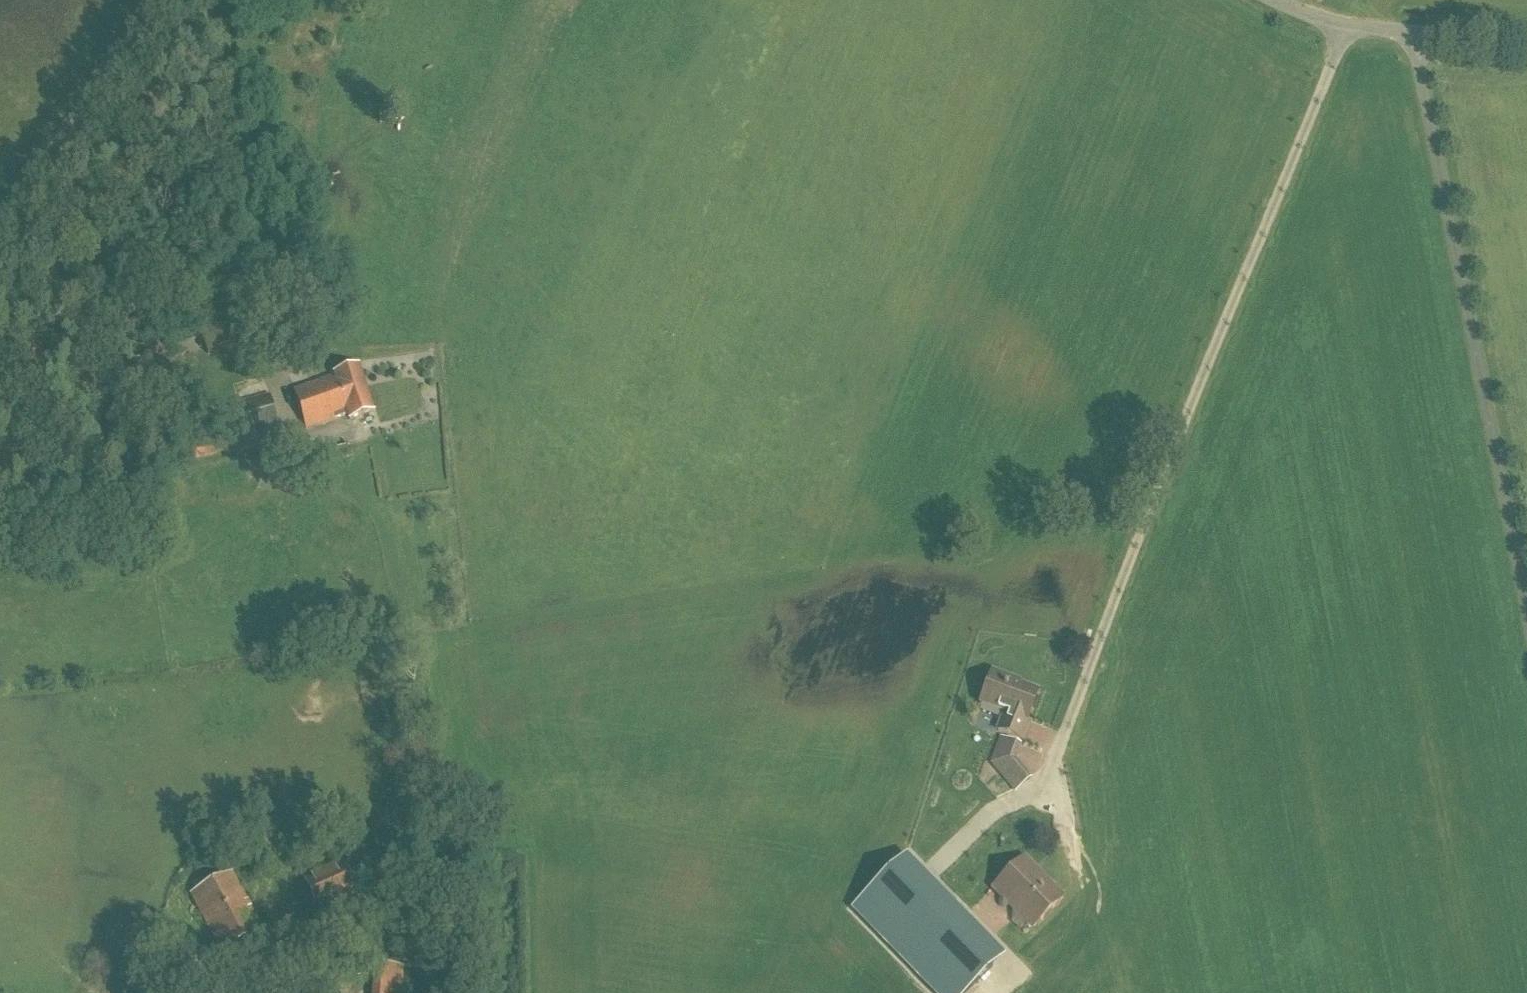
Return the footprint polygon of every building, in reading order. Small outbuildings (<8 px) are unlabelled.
[(350,420),(374,412),(359,366),(335,374),(336,377),(294,392),(307,429),(349,415),(350,420)] [(246,437),(279,429),(270,394),(238,402),(246,437)] [(193,462),(230,453),(224,433),(189,441),(193,462)] [(349,448),(335,450),(336,459),(351,457),(349,448)] [(1020,740),(1027,721),(1038,693),(1009,682),(1010,680),(991,673),(980,703),(1005,713),(998,731),(1020,740)] [(1018,752),(993,744),(988,761),(1012,769),(1018,752)] [(1033,929),(1064,899),(1024,858),(993,888),(1033,929)] [(343,863),(306,880),(318,910),(356,892),(343,863)] [(851,909),(934,992),(966,992),(993,967),(895,866),(851,909)] [(222,952),(262,930),(233,875),(199,892),(206,904),(199,908),(222,952)] [(376,958),(372,992),(388,992),(391,960),(376,958)]
